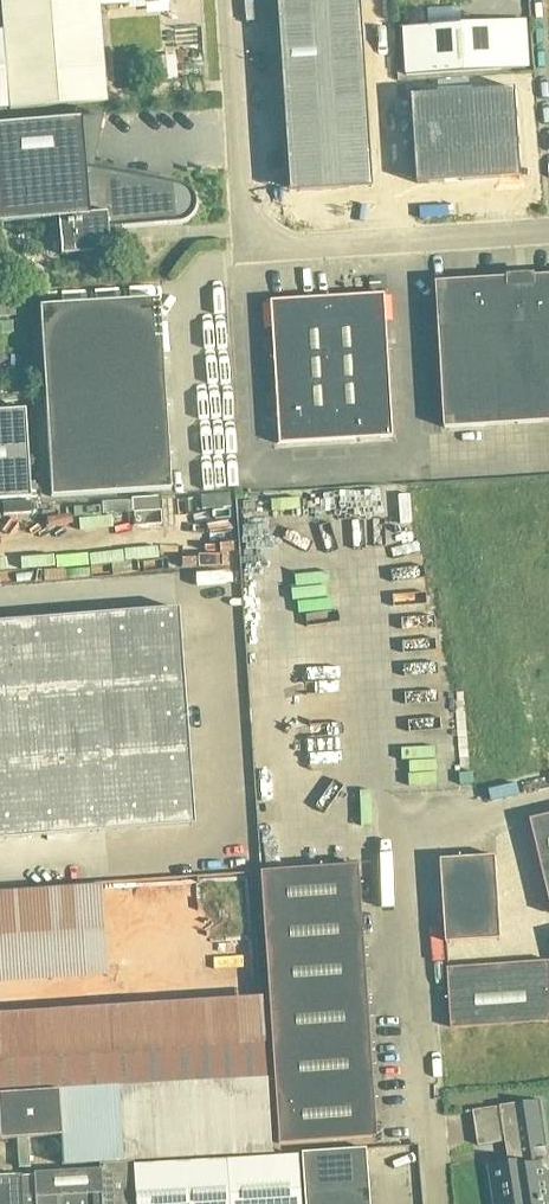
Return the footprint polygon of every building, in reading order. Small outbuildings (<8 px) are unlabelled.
[(11,109),(107,101),(99,6),(129,3),(129,0),(2,0),(11,109)] [(289,191),(372,186),(359,0),(276,0),(289,191)] [(502,68),(499,21),(404,27),(407,74),(502,68)] [(8,108),(2,32),(0,32),(0,109),(8,108)] [(156,56),(158,81),(177,79),(175,55),(156,56)] [(517,87),(413,94),(419,183),(523,176),(517,87)] [(122,226),(183,220),(189,217),(194,212),(196,204),(196,198),(194,193),(189,187),(184,184),(86,166),(82,117),(0,124),(0,222),(59,217),(62,255),(111,251),(110,241),(123,240),(122,226)] [(523,283),(511,284),(511,277),(437,281),(445,428),(531,423),(548,421),(548,275),(534,276),(534,283),(523,283)] [(384,293),(327,297),(271,300),(279,444),(336,440),(393,437),(384,293)] [(160,298),(40,306),(52,496),(171,489),(160,298)] [(10,364),(9,342),(0,343),(0,364),(10,364)] [(26,410),(0,412),(0,500),(31,498),(26,410)] [(303,489),(243,493),(245,522),(320,517),(319,508),(304,509),(303,489)] [(332,522),(333,537),(379,536),(379,521),(332,522)] [(272,545),(289,538),(284,523),(266,529),(272,545)] [(273,639),(294,638),(292,606),(247,608),(250,657),(274,656),(273,639)] [(0,622),(0,839),(194,824),(178,609),(0,622)] [(300,710),(311,709),(309,680),(299,681),(300,710)] [(406,743),(429,742),(428,729),(405,731),(406,743)] [(532,819),(548,890),(548,815),(532,819)] [(497,855),(442,858),(447,942),(502,939),(497,855)] [(377,1137),(358,864),(260,871),(279,1144),(377,1137)] [(0,890),(0,984),(108,977),(102,884),(0,890)] [(449,968),(453,1028),(548,1021),(548,961),(449,968)] [(134,1165),(134,1162),(272,1153),(264,1042),(266,1042),(263,996),(0,1012),(0,1139),(61,1135),(63,1166),(100,1164),(99,1160),(133,1159),(134,1165)] [(489,1165),(494,1203),(548,1203),(548,1156),(541,1100),(474,1110),(479,1145),(515,1140),(518,1161),(489,1165)] [(302,1153),(306,1203),(370,1203),(366,1147),(302,1152),(302,1153)] [(100,1164),(100,1168),(34,1172),(35,1175),(36,1194),(36,1203),(63,1203),(63,1196),(90,1194),(91,1203),(301,1203),(297,1154),(134,1165),(133,1159),(99,1160),(100,1164)] [(35,1175),(22,1176),(23,1195),(36,1194),(35,1175)] [(22,1176),(0,1177),(0,1203),(23,1203),(23,1195),(22,1176)]
